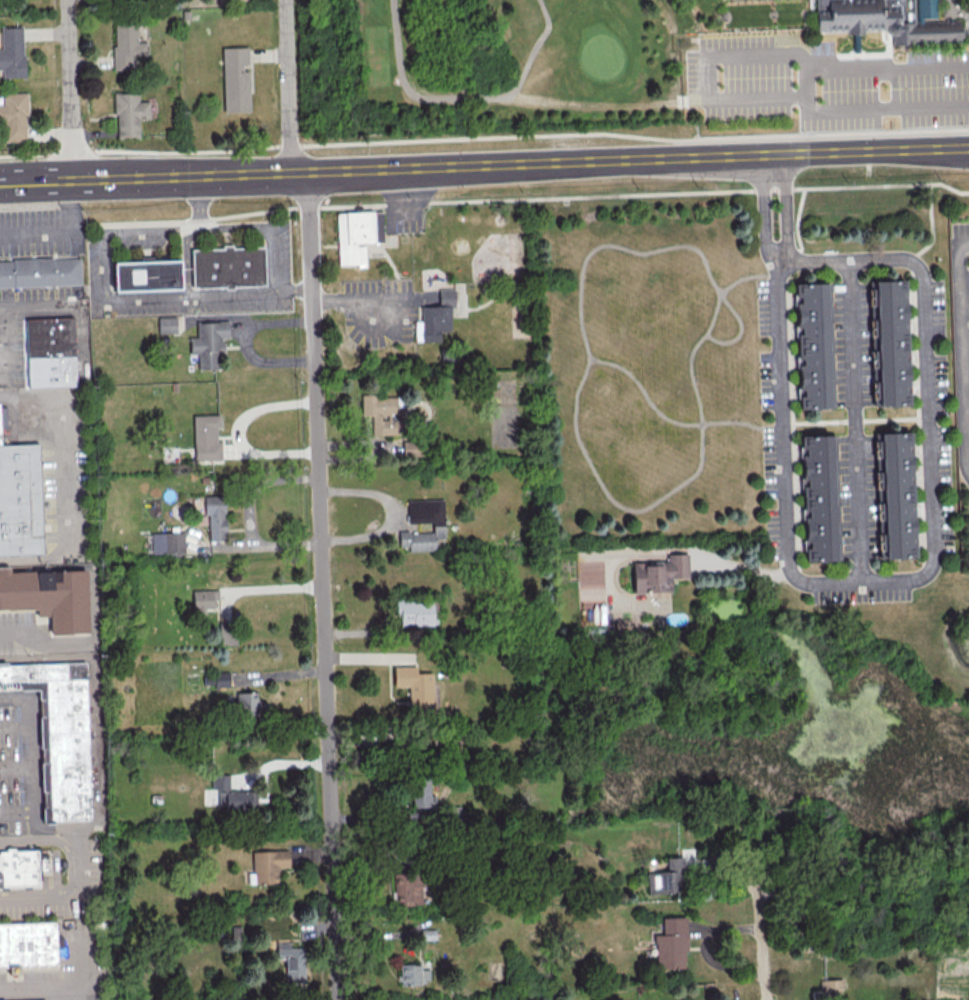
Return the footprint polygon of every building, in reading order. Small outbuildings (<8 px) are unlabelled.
[(819,33),(817,0),(939,0),(940,19),(924,19),(924,24),(962,22),(963,45),(895,47),(895,36),(892,34),(890,30),(865,31),(865,35),(850,36),(849,32),(819,33)] [(114,70),(136,69),(135,54),(147,54),(146,41),(137,42),(136,24),(112,25),(114,70)] [(2,69),(2,78),(24,77),(22,27),(0,27),(1,49),(0,49),(0,69),(2,69)] [(221,47),(223,112),(249,111),(248,67),(247,67),(247,46),(221,47)] [(26,93),(3,93),(3,104),(0,104),(0,123),(4,123),(4,140),(26,140),(26,93)] [(149,118),(149,101),(138,101),(137,93),(115,93),(115,137),(138,136),(138,118),(149,118)] [(381,210),(336,212),(338,264),(356,263),(356,266),(365,266),(364,245),(356,245),(356,242),(373,242),(373,241),(382,240),(381,210)] [(194,290),(193,250),(224,249),(224,246),(235,246),(235,249),(267,247),(269,287),(237,288),(237,291),(225,292),(225,288),(194,290)] [(82,283),(0,286),(0,259),(12,259),(53,257),(81,256),(82,283)] [(118,293),(117,263),(185,261),(185,291),(118,293)] [(150,290),(151,314),(203,313),(203,290),(192,290),(191,274),(180,274),(180,289),(150,290)] [(874,280),(877,405),(908,404),(905,279),(874,280)] [(797,409),(832,408),(829,282),(795,283),(797,409)] [(414,340),(439,340),(439,330),(450,330),(450,306),(455,306),(454,289),(438,289),(439,306),(421,306),(421,321),(414,321),(414,340)] [(158,333),(176,333),(176,315),(158,315),(158,333)] [(76,318),(79,387),(30,389),(27,320),(76,318)] [(197,322),(197,337),(189,337),(190,353),(198,353),(198,369),(218,368),(218,352),(223,352),(223,337),(228,337),(228,321),(197,322)] [(372,435),(397,434),(396,394),(361,395),(361,416),(371,415),(372,435)] [(220,460),(220,441),(216,441),(216,427),(220,427),(220,414),(193,415),(194,460),(220,460)] [(883,558),(914,557),(910,432),(879,432),(883,558)] [(834,434),(799,435),(801,480),(804,561),(838,560),(834,434)] [(43,554),(0,555),(0,445),(39,444),(43,542),(43,554)] [(208,513),(209,541),(225,540),(224,494),(203,494),(204,514),(208,513)] [(407,500),(407,523),(432,522),(433,530),(398,531),(399,546),(408,546),(408,551),(435,550),(435,538),(444,537),(443,499),(407,500)] [(184,553),(183,531),(151,532),(151,554),(184,553)] [(632,562),(633,592),(671,591),(670,577),(688,577),(687,551),(666,552),(667,561),(632,562)] [(36,609),(0,610),(0,566),(10,566),(10,572),(86,570),(88,633),(50,634),(50,616),(36,617),(36,609)] [(205,608),(218,607),(217,589),(192,590),(193,614),(205,614),(205,608)] [(433,625),(432,599),(397,600),(398,626),(433,625)] [(40,690),(0,691),(0,663),(10,663),(10,665),(87,662),(94,821),(57,822),(57,825),(46,825),(40,690)] [(408,686),(408,709),(432,708),(432,671),(416,671),(416,664),(393,665),(393,686),(408,686)] [(256,691),(236,691),(236,714),(256,714),(256,691)] [(229,791),(229,774),(211,774),(211,789),(217,789),(218,803),(226,803),(226,812),(256,812),(256,790),(229,791)] [(429,779),(411,780),(412,807),(435,806),(435,795),(430,795),(429,779)] [(38,885),(0,886),(0,850),(6,850),(6,847),(14,847),(14,850),(37,849),(38,885)] [(252,850),(253,884),(277,883),(277,867),(289,867),(288,849),(252,850)] [(647,872),(649,893),(686,891),(684,856),(667,857),(667,871),(647,872)] [(420,905),(420,872),(394,872),(394,904),(420,905)] [(655,968),(686,967),(685,916),(662,916),(662,934),(655,934),(655,968)] [(7,966),(0,966),(0,923),(56,921),(57,964),(20,966),(21,972),(18,972),(18,974),(17,974),(17,976),(11,976),(11,973),(7,974),(7,966)] [(276,943),(276,958),(284,958),(285,983),(305,982),(303,947),(290,947),(290,942),(276,943)] [(429,970),(419,969),(420,964),(399,964),(398,983),(428,984),(429,970)] [(841,997),(842,980),(820,979),(819,997),(841,997)]
